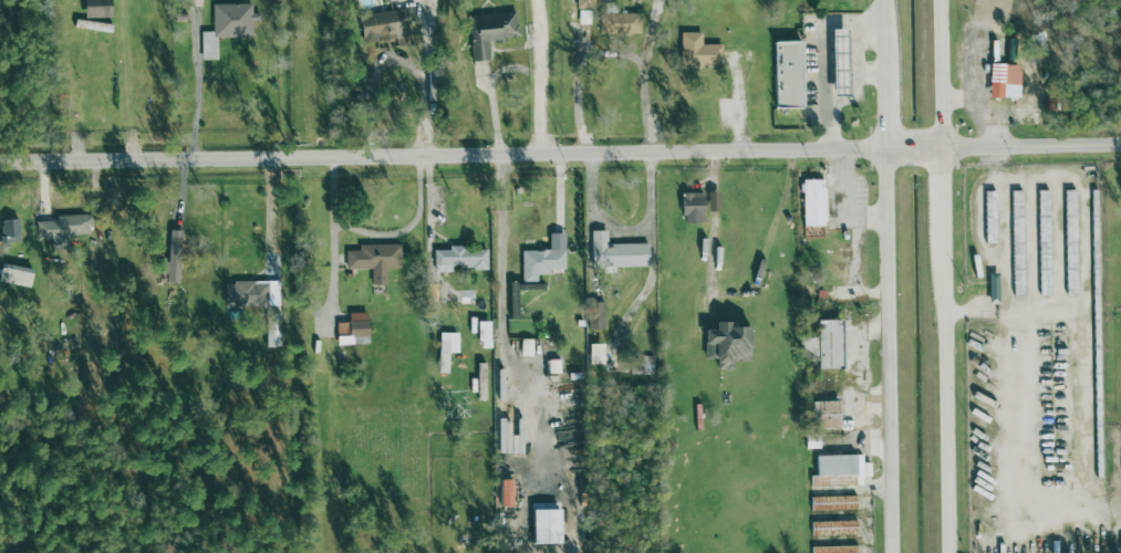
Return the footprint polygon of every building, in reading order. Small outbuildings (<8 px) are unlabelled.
[(82,19),(109,18),(109,0),(82,0),(82,19)] [(576,9),(592,9),(591,0),(576,0),(576,9)] [(217,60),(216,38),(241,38),(241,25),(250,25),(249,4),(211,5),(212,32),(200,32),(201,60),(217,60)] [(409,36),(404,9),(357,16),(362,44),(409,36)] [(590,25),(589,11),(577,11),(577,25),(590,25)] [(471,62),(488,61),(487,42),(517,40),(515,12),(468,16),(471,62)] [(639,35),(639,13),(598,14),(599,36),(639,35)] [(846,30),(830,30),(831,96),(847,96),(846,30)] [(700,33),(679,33),(679,67),(720,67),(721,45),(700,45),(700,33)] [(774,109),(801,108),(800,42),(773,42),(774,109)] [(1011,99),(1012,65),(989,64),(988,99),(1011,99)] [(802,227),(825,227),(824,180),(802,180),(802,227)] [(1038,243),(1049,242),(1048,190),(1037,190),(1038,243)] [(1064,190),(1065,245),(1076,244),(1075,190),(1064,190)] [(995,191),(983,191),(984,244),(996,243),(995,191)] [(1022,243),(1022,191),(1010,191),(1011,243),(1022,243)] [(717,212),(718,193),(707,192),(707,212),(717,212)] [(702,193),(681,194),(681,224),(702,224),(702,193)] [(35,222),(36,239),(50,239),(51,251),(65,250),(65,237),(90,235),(89,215),(54,217),(54,222),(35,222)] [(17,220),(0,221),(0,244),(0,250),(7,249),(7,243),(18,242),(17,220)] [(180,231),(168,231),(167,266),(164,266),(163,284),(178,285),(180,231)] [(647,244),(606,245),(606,232),(590,232),(590,268),(602,268),(602,274),(614,274),(614,268),(647,267),(647,244)] [(399,269),(399,245),(357,246),(357,251),(344,251),(345,270),(370,269),(370,284),(385,283),(385,269),(399,269)] [(486,270),(486,248),(447,248),(447,250),(433,250),(433,273),(451,273),(451,270),(486,270)] [(564,251),(521,250),(520,283),(536,284),(536,276),(549,276),(549,271),(564,271),(564,251)] [(28,289),(32,271),(0,263),(0,283),(28,289)] [(224,308),(278,307),(278,281),(224,282),(224,308)] [(603,303),(588,303),(587,330),(602,331),(603,303)] [(367,313),(347,314),(347,323),(335,323),(336,346),(367,345),(367,313)] [(817,369),(841,369),(840,320),(816,321),(817,369)] [(492,350),(492,322),(473,322),(473,350),(492,350)] [(748,362),(748,328),(731,328),(731,322),(702,323),(703,360),(715,359),(715,370),(732,370),(732,363),(748,362)] [(264,348),(278,348),(278,324),(264,324),(264,348)] [(800,355),(816,355),(816,337),(800,337),(800,355)] [(448,340),(438,340),(437,374),(447,374),(448,340)] [(532,357),(532,340),(520,340),(519,357),(532,357)] [(588,365),(602,365),(602,345),(587,345),(588,365)] [(651,357),(633,356),(633,374),(651,374),(651,357)] [(839,429),(838,402),(811,402),(812,430),(839,429)] [(815,477),(854,476),(855,486),(862,485),(862,477),(870,477),(869,463),(862,463),(861,456),(815,456),(815,477)] [(511,480),(499,480),(498,506),(510,506),(511,480)] [(856,511),(856,497),(810,497),(810,512),(856,511)] [(531,544),(559,543),(558,509),(530,510),(531,544)] [(810,522),(810,536),(856,535),(856,521),(810,522)]
